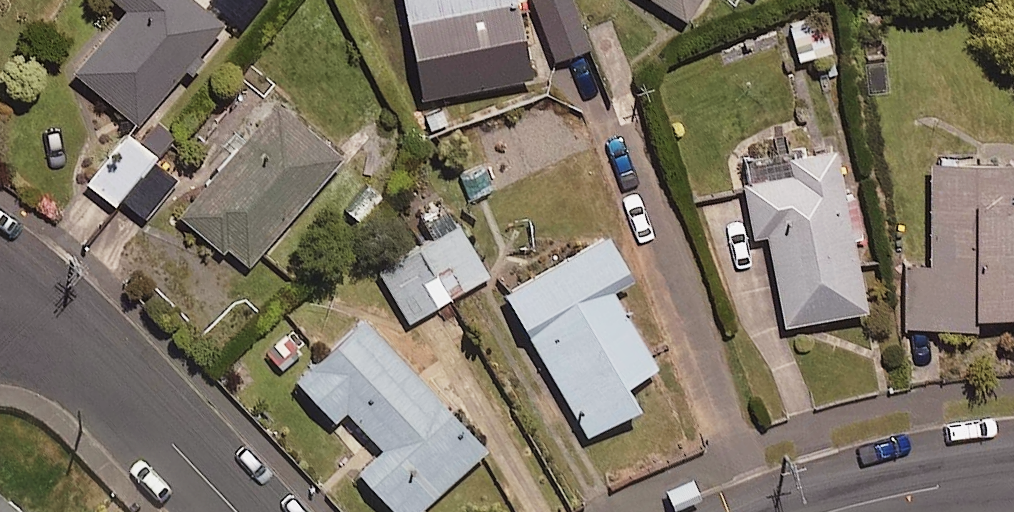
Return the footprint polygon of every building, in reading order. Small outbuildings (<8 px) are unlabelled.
[(199,0),(113,0),(64,61),(131,115),(215,12),(199,0)] [(413,90),(522,71),(509,0),(396,0),(413,90)] [(570,0),(531,0),(551,53),(585,40),(570,0)] [(677,13),(686,0),(658,0),(677,13)] [(826,46),(817,11),(786,20),(795,54),(826,46)] [(333,145),(252,81),(225,117),(236,126),(174,206),(243,261),(333,145)] [(415,158),(383,119),(340,155),(373,194),(415,158)] [(141,139),(118,123),(81,174),(137,216),(170,171),(136,146),(141,139)] [(838,187),(830,140),(782,149),(785,167),(739,175),(748,224),(761,222),(778,316),(859,301),(845,226),(854,225),(847,185),(838,187)] [(924,154),(925,258),(903,258),(903,319),(968,319),(968,304),(1013,304),(1013,187),(1010,187),(1009,154),(924,154)] [(484,271),(454,218),(374,262),(403,316),(484,271)] [(628,274),(599,226),(498,287),(582,425),(630,396),(616,373),(649,354),(608,287),(628,274)] [(352,306),(287,369),(327,409),(338,398),(376,438),(351,463),(399,511),(478,435),(352,306)] [(0,497),(0,511),(18,511),(0,497)]
